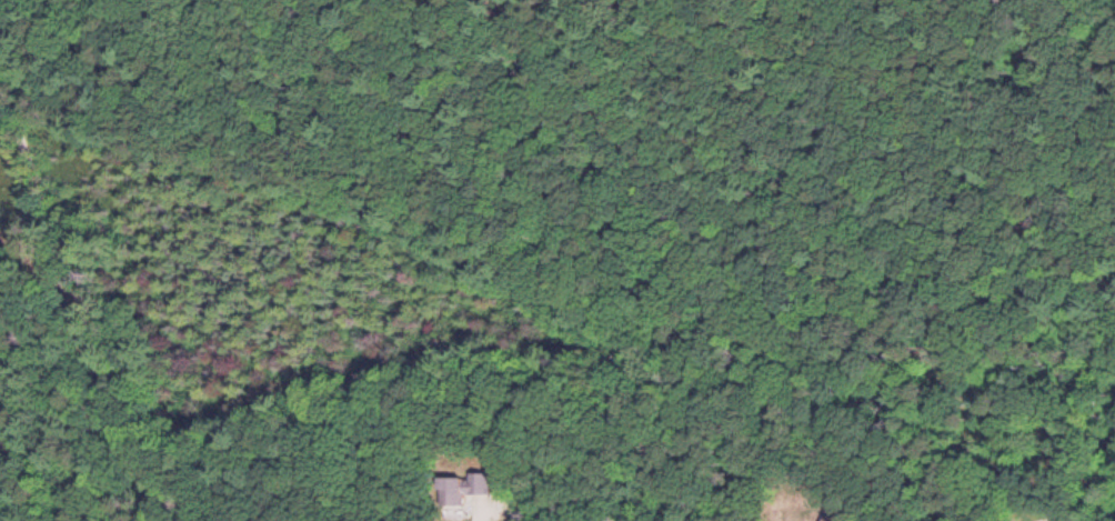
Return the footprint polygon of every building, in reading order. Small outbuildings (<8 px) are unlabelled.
[(463,508),(463,498),(491,498),(491,479),(440,479),(440,508),(463,508)]
